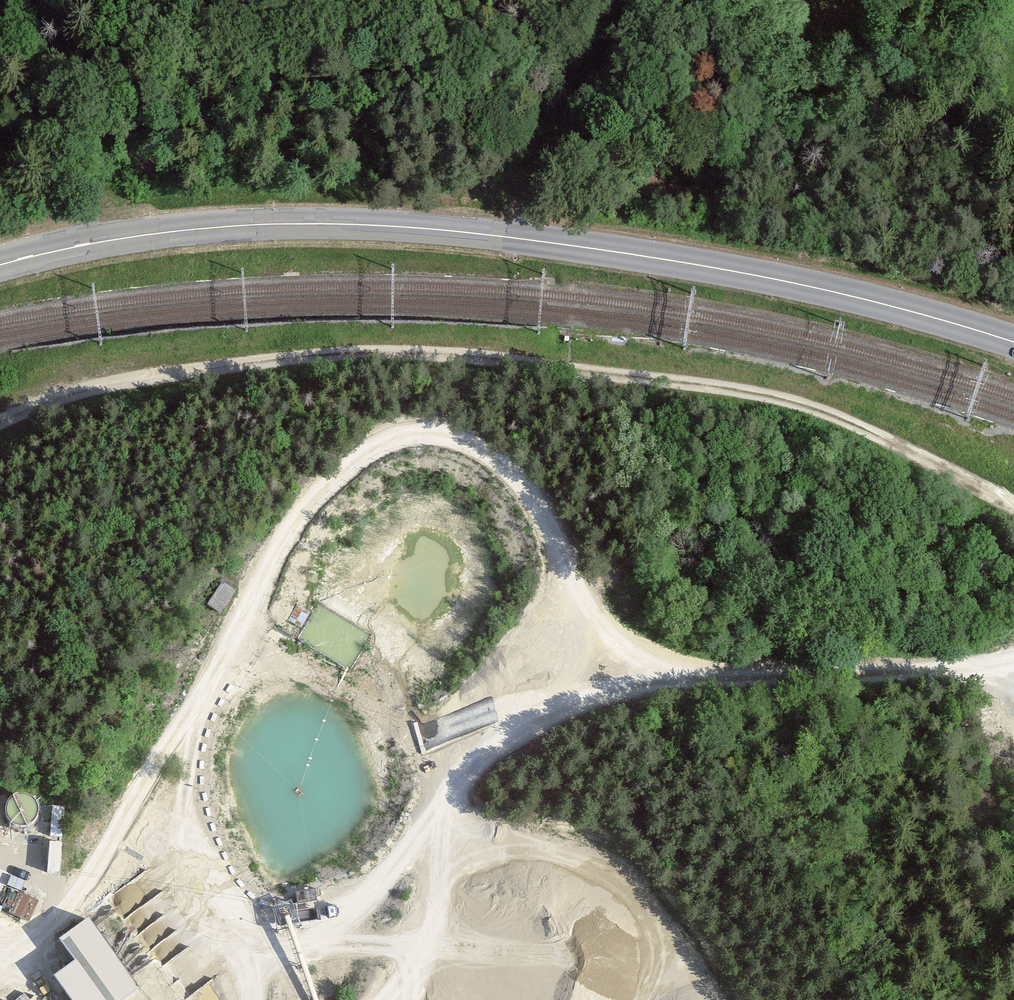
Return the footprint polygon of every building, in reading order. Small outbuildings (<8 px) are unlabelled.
[(39,914),(39,884),(5,884),(5,913),(39,914)] [(77,958),(58,971),(78,999),(119,999),(143,984),(94,913),(62,935),(77,958)]
